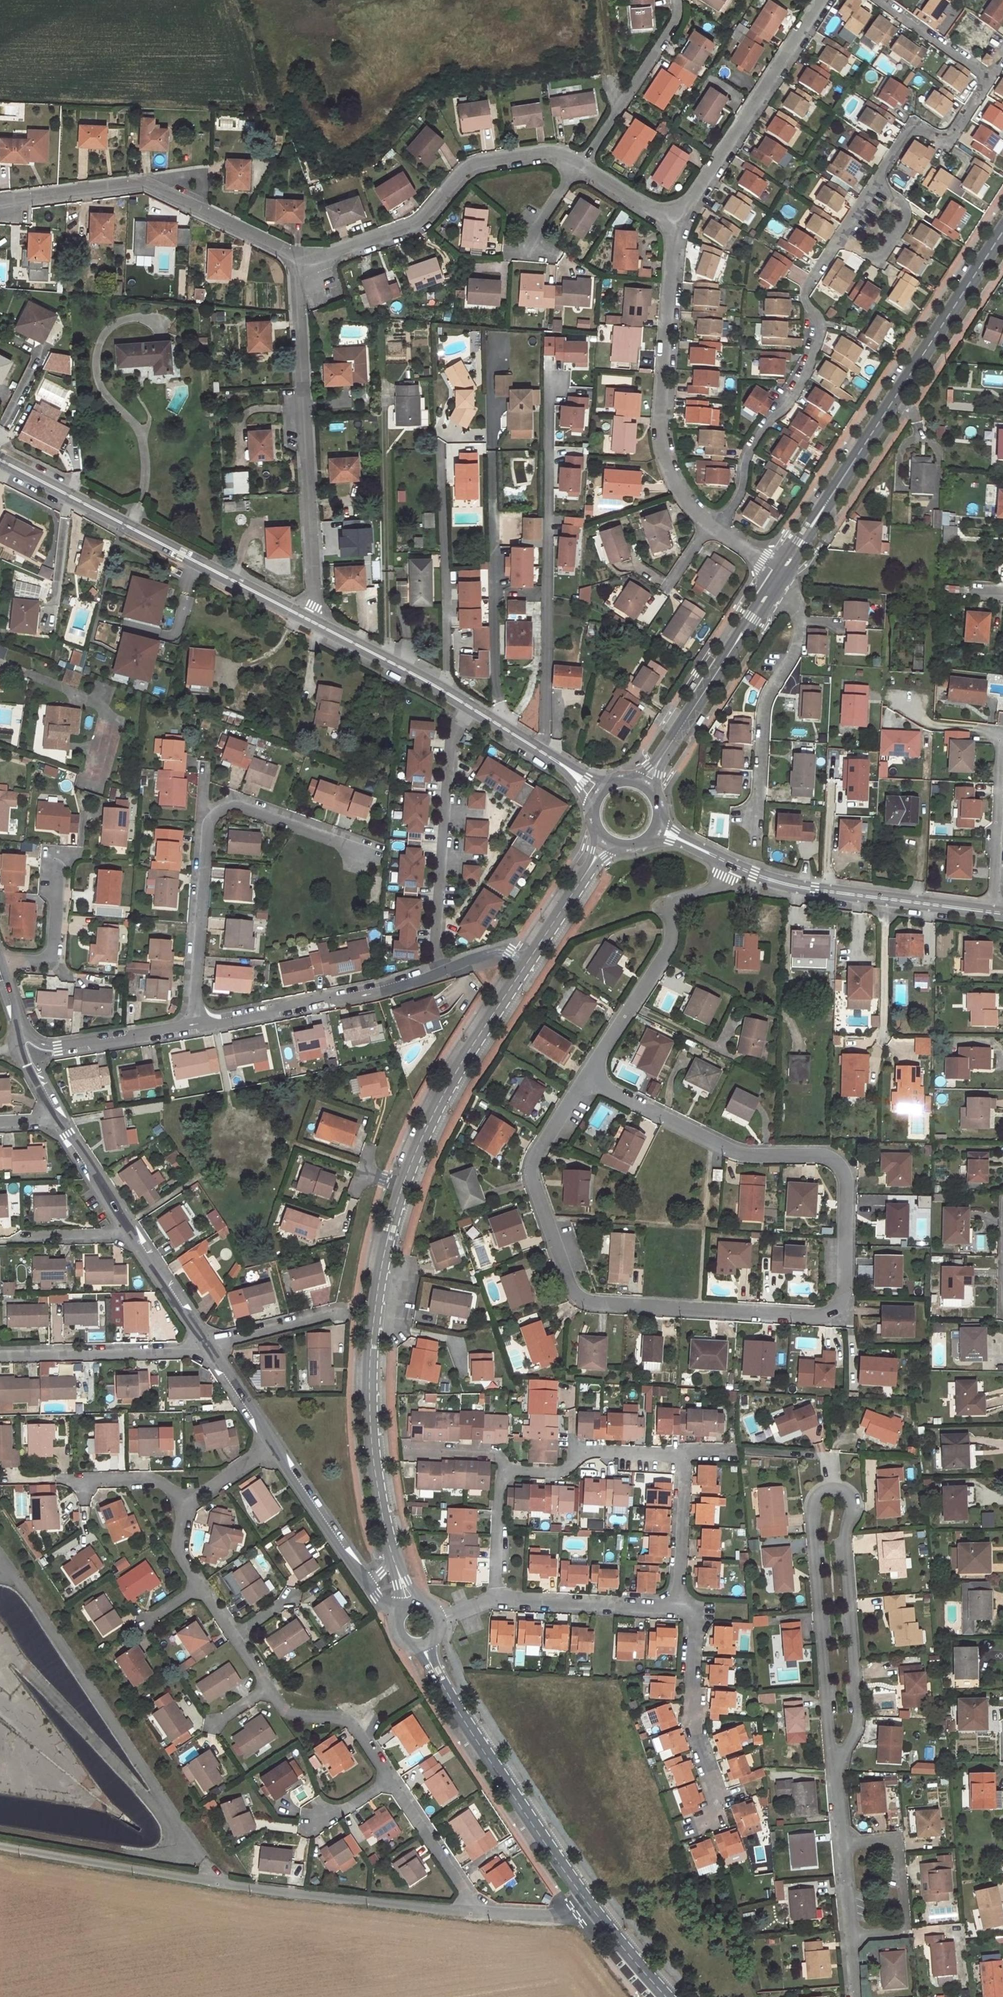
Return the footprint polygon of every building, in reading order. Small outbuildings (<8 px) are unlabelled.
[(633,29),(651,28),(651,17),(650,8),(653,8),(653,0),(631,0),(633,29)] [(718,10),(724,0),(702,0),(718,10)] [(728,0),(724,0),(718,10),(721,12),(728,0)] [(786,12),(768,0),(750,29),(763,38),(768,41),(786,12)] [(839,23),(844,27),(842,30),(855,39),(871,17),(859,8),(862,4),(857,0),(856,0),(839,23)] [(943,0),(934,0),(919,20),(934,31),(939,25),(936,23),(949,4),(943,0)] [(1002,0),(997,0),(981,22),(997,33),(1001,26),(998,24),(1002,17),(1002,0)] [(881,42),(887,46),(898,30),(880,17),(866,36),(879,45),(881,42)] [(750,29),(731,59),(748,71),(764,47),(758,44),(763,38),(750,29)] [(695,31),(682,50),(685,52),(698,33),(695,31)] [(698,33),(685,52),(682,50),(674,62),(687,70),(692,62),(699,66),(714,43),(698,33)] [(892,49),(917,66),(928,50),(921,45),(920,48),(902,36),(892,49)] [(819,62),(839,75),(848,63),(840,57),(845,50),(828,39),(824,47),(828,50),(819,62)] [(988,67),(991,61),(986,58),(983,64),(988,67)] [(661,70),(645,96),(662,107),(679,82),(683,84),(691,72),(687,70),(674,62),(672,60),(665,73),(661,70)] [(942,82),(960,94),(969,81),(966,79),(970,73),(957,64),(953,71),(950,68),(942,82)] [(799,83),(819,96),(828,83),(825,81),(829,75),(813,65),(809,72),(808,71),(799,83)] [(893,103),(897,105),(906,90),(888,79),(879,94),(881,95),(878,101),(890,108),(893,103)] [(995,92),(1002,98),(1002,80),(995,92)] [(727,98),(711,88),(695,113),(715,125),(722,115),(718,112),(727,98)] [(927,105),(944,117),(953,104),(951,103),(954,98),(942,89),(938,94),(935,92),(927,105)] [(783,108),(801,120),(809,107),(806,105),(811,98),(799,90),(794,97),(791,96),(783,108)] [(596,114),(593,93),(550,99),(553,117),(562,115),(563,119),(596,114)] [(858,123),(877,135),(885,123),(889,125),(893,119),(867,101),(863,108),(865,110),(858,123)] [(487,102),(459,106),(463,133),(480,131),(480,128),(491,127),(487,102)] [(981,119),(1000,131),(1002,126),(1002,107),(996,102),(993,108),(990,106),(981,119)] [(540,104),(512,108),(514,126),(517,126),(517,130),(544,126),(540,104)] [(149,148),(166,149),(167,129),(159,128),(159,125),(154,124),(155,118),(153,118),(154,113),(144,113),(144,118),(142,118),(141,146),(149,146),(149,148)] [(766,134),(785,146),(794,133),(790,131),(795,123),(780,113),(766,134)] [(632,127),(636,120),(627,114),(623,121),(632,127)] [(658,133),(637,120),(636,120),(632,127),(615,153),(632,163),(643,145),(647,139),(652,142),(658,133)] [(105,147),(106,127),(81,125),(80,145),(105,147)] [(444,141),(427,127),(407,149),(427,166),(436,157),(432,153),(444,141)] [(976,142),(972,149),(984,156),(989,159),(992,153),(995,153),(1002,141),(981,127),(973,140),(976,142)] [(29,131),(29,140),(28,159),(47,160),(48,132),(29,131)] [(855,138),(847,151),(866,163),(874,150),(873,150),(877,143),(861,132),(857,139),(855,138)] [(29,140),(1,139),(1,144),(0,144),(0,164),(11,164),(12,160),(28,161),(28,159),(29,140)] [(643,145),(648,148),(652,142),(647,139),(643,145)] [(770,161),(776,165),(785,151),(766,139),(757,153),(754,151),(750,157),(766,168),(770,161)] [(924,170),(935,153),(929,149),(927,152),(916,144),(903,164),(914,171),(918,166),(924,170)] [(689,156),(673,146),(653,177),(669,187),(689,156)] [(839,153),(830,167),(838,172),(835,178),(849,187),(854,181),(850,178),(858,165),(839,153)] [(962,187),(975,196),(992,170),(975,159),(971,166),(974,168),(962,187)] [(249,188),(251,161),(229,160),(229,169),(227,169),(227,187),(249,188)] [(761,173),(746,163),(741,170),(744,172),(737,183),(764,201),(772,187),(758,178),(761,173)] [(937,174),(932,170),(923,182),(929,186),(928,189),(940,197),(947,188),(952,179),(939,171),(937,174)] [(402,172),(375,189),(387,207),(400,199),(401,201),(415,192),(402,172)] [(961,184),(953,178),(952,179),(947,188),(963,199),(967,193),(959,188),(961,184)] [(823,186),(814,199),(835,213),(843,200),(842,199),(845,193),(828,182),(825,188),(823,186)] [(724,212),(742,224),(751,211),(748,209),(752,202),(740,194),(736,200),(732,198),(724,212)] [(356,196),(326,207),(333,226),(363,215),(356,196)] [(302,221),(303,201),(267,199),(266,219),(302,221)] [(600,211),(582,199),(576,208),(573,206),(561,225),(581,238),(600,211)] [(951,203),(939,222),(935,220),(932,226),(953,240),(957,234),(952,231),(964,212),(951,203)] [(487,209),(466,207),(462,245),(483,247),(485,227),(487,209)] [(826,241),(834,228),(827,224),(831,218),(814,207),(809,214),(814,217),(806,229),(826,241)] [(112,241),(113,213),(92,212),(91,232),(92,232),(92,240),(112,241)] [(711,222),(703,236),(723,248),(731,234),(735,237),(739,230),(723,220),(719,227),(711,222)] [(176,243),(177,223),(148,222),(148,243),(167,244),(167,242),(176,243)] [(921,225),(912,238),(915,240),(912,245),(930,256),(933,251),(930,249),(939,237),(921,225)] [(180,228),(179,244),(188,244),(188,229),(180,228)] [(635,231),(616,230),(613,267),(618,267),(626,268),(641,269),(641,259),(637,259),(638,242),(635,242),(635,231)] [(802,254),(806,256),(814,243),(797,231),(789,245),(791,246),(787,252),(798,259),(802,254)] [(48,283),(50,234),(30,233),(29,249),(30,249),(29,282),(48,283)] [(694,275),(709,280),(720,252),(701,245),(698,253),(702,255),(694,275)] [(905,250),(897,263),(914,274),(923,261),(926,263),(930,256),(912,245),(908,251),(905,250)] [(231,250),(210,249),(208,276),(228,277),(228,269),(231,269),(231,250)] [(160,251),(159,264),(165,265),(164,271),(168,271),(170,252),(160,251)] [(775,253),(759,280),(772,288),(784,269),(787,271),(792,264),(775,253)] [(135,265),(150,264),(149,256),(135,257),(135,265)] [(436,257),(406,268),(414,289),(443,279),(436,257)] [(843,265),(836,261),(825,277),(832,282),(829,287),(841,296),(854,277),(841,268),(843,265)] [(901,281),(888,299),(901,308),(918,282),(902,271),(897,278),(901,281)] [(383,273),(363,280),(371,304),(400,294),(396,282),(387,286),(383,273)] [(543,274),(521,273),(520,291),(525,292),(524,303),(554,305),(554,302),(555,288),(542,287),(542,284),(543,274)] [(500,281),(469,279),(468,297),(465,297),(464,307),(482,308),(483,303),(498,304),(500,281)] [(589,304),(591,281),(564,279),(563,286),(555,285),(555,288),(554,302),(589,304)] [(121,295),(122,282),(115,281),(114,294),(121,295)] [(864,285),(858,281),(848,296),(854,300),(853,302),(866,310),(878,292),(866,283),(864,285)] [(695,290),(694,307),(694,312),(713,313),(717,314),(719,292),(717,292),(717,285),(697,283),(697,290),(695,290)] [(647,289),(627,287),(624,317),(622,316),(622,325),(636,326),(640,326),(641,318),(645,318),(647,289)] [(765,299),(764,314),(787,315),(787,300),(786,300),(787,293),(767,292),(767,299),(765,299)] [(45,335),(56,315),(30,302),(18,324),(32,331),(33,329),(45,335)] [(720,337),(721,321),(713,321),(713,313),(694,312),(693,312),(693,321),(698,321),(697,336),(720,337)] [(889,324),(876,316),(863,335),(860,333),(856,339),(873,350),(889,324)] [(991,316),(984,335),(994,338),(993,341),(1002,345),(1002,321),(991,316)] [(249,351),(271,350),(270,330),(269,330),(269,321),(247,323),(249,351)] [(762,321),(761,338),(769,338),(769,345),(788,346),(789,339),(785,339),(786,323),(762,321)] [(630,346),(631,334),(635,334),(636,326),(622,325),(615,325),(613,325),(611,359),(629,359),(630,346)] [(471,331),(470,352),(479,352),(479,332),(471,331)] [(566,338),(557,338),(557,358),(566,358),(566,360),(588,361),(588,342),(566,341),(566,338)] [(861,350),(842,338),(833,351),(834,353),(831,357),(847,368),(851,362),(852,363),(861,350)] [(172,371),(170,341),(117,345),(118,365),(147,363),(147,361),(154,360),(155,372),(172,371)] [(690,366),(714,368),(715,352),(720,352),(720,343),(701,342),(701,350),(690,349),(690,366)] [(324,364),(325,385),(342,384),(341,381),(350,380),(350,373),(365,373),(364,347),(338,349),(339,355),(334,356),(334,364),(324,364)] [(68,354),(51,352),(44,364),(66,369),(69,367),(68,354)] [(759,359),(758,375),(782,376),(782,361),(788,361),(788,353),(768,352),(768,359),(759,359)] [(0,355),(0,376),(3,378),(12,361),(0,355)] [(846,374),(827,362),(818,375),(825,379),(821,386),(837,396),(842,389),(838,387),(846,374)] [(66,369),(44,364),(43,366),(69,373),(69,367),(66,369)] [(464,365),(448,374),(450,376),(466,367),(464,365)] [(450,376),(457,390),(458,404),(450,416),(465,425),(476,407),(474,406),(474,389),(476,388),(466,367),(450,376)] [(688,387),(688,393),(707,395),(708,388),(717,389),(718,372),(695,371),(694,387),(688,387)] [(365,373),(350,373),(350,382),(365,381),(365,373)] [(531,389),(513,389),(513,375),(498,375),(498,395),(512,395),(512,410),(514,410),(514,428),(531,428),(531,389)] [(396,425),(420,424),(419,396),(417,396),(417,386),(413,386),(413,381),(403,382),(403,386),(396,386),(396,396),(395,396),(396,425)] [(615,391),(615,387),(607,387),(606,407),(614,407),(615,391)] [(750,422),(756,412),(761,415),(762,416),(771,403),(765,399),(767,396),(754,388),(737,413),(750,422)] [(806,409),(818,416),(822,411),(826,413),(833,401),(815,389),(807,401),(809,403),(806,409)] [(615,391),(614,407),(617,407),(617,415),(629,416),(638,417),(639,406),(635,406),(635,398),(635,393),(615,391)] [(589,398),(570,396),(570,406),(563,405),(562,424),(572,425),(583,426),(584,408),(588,408),(589,398)] [(685,400),(684,423),(707,425),(707,409),(704,409),(704,402),(685,400)] [(68,428),(37,413),(40,407),(36,405),(23,431),(58,448),(68,428)] [(799,413),(791,425),(787,430),(800,438),(806,443),(818,424),(823,428),(827,422),(818,416),(806,409),(802,414),(799,413)] [(633,451),(635,424),(629,423),(629,416),(617,415),(614,415),(612,450),(633,451)] [(782,436),(777,444),(770,455),(773,457),(780,462),(783,464),(800,438),(787,430),(783,427),(779,434),(780,435),(782,436)] [(272,459),(270,430),(248,431),(249,451),(251,451),(251,460),(272,459)] [(700,431),(700,445),(706,446),(706,455),(725,457),(725,449),(723,449),(724,433),(700,431)] [(459,480),(459,498),(478,498),(477,453),(460,452),(460,462),(455,462),(455,480),(459,480)] [(583,457),(567,456),(567,467),(561,467),(560,489),(569,490),(579,490),(580,469),(583,469),(583,457)] [(359,478),(358,457),(330,459),(330,481),(351,479),(351,478),(359,478)] [(770,460),(778,465),(780,462),(773,457),(770,460)] [(705,470),(704,485),(727,487),(728,472),(725,471),(725,463),(693,461),(692,468),(705,470)] [(768,471),(764,477),(755,490),(768,499),(785,473),(768,462),(764,469),(765,469),(768,471)] [(933,495),(935,465),(931,464),(912,463),(910,494),(933,495)] [(640,472),(605,469),(603,488),(621,489),(621,493),(639,494),(640,472)] [(248,492),(247,472),(233,474),(235,493),(248,492)] [(603,488),(603,491),(603,496),(621,497),(621,493),(621,489),(603,488)] [(750,503),(741,515),(759,527),(768,514),(776,520),(780,513),(757,498),(753,505),(750,503)] [(248,501),(225,502),(226,511),(249,510),(248,501)] [(670,551),(663,529),(670,527),(665,511),(641,518),(653,556),(670,551)] [(433,512),(422,513),(423,527),(434,526),(433,512)] [(540,538),(541,518),(534,518),(534,513),(527,513),(527,518),(522,518),(521,538),(540,538)] [(955,527),(956,513),(948,514),(947,527),(955,527)] [(40,534),(8,517),(0,533),(0,541),(26,554),(29,548),(32,550),(40,534)] [(583,518),(564,517),(564,526),(577,527),(582,527),(583,518)] [(340,542),(341,554),(366,553),(365,541),(371,541),(370,519),(343,520),(344,542),(340,542)] [(862,541),(861,553),(879,554),(880,544),(881,526),(860,524),(858,541),(862,541)] [(564,526),(562,525),(561,537),(559,537),(557,565),(562,565),(571,566),(574,539),(576,539),(577,527),(564,526)] [(630,556),(619,526),(601,533),(611,563),(630,556)] [(290,555),(289,527),(266,528),(268,557),(269,557),(270,561),(285,560),(285,556),(290,555)] [(96,571),(103,545),(87,540),(80,566),(96,571)] [(880,544),(879,554),(889,555),(889,545),(880,544)] [(512,558),(506,558),(506,575),(512,575),(512,586),(532,586),(532,546),(512,546),(512,558)] [(715,597),(734,567),(714,555),(709,562),(700,577),(696,584),(705,590),(715,597)] [(431,604),(431,560),(410,560),(410,604),(431,604)] [(707,561),(697,576),(700,577),(709,562),(707,561)] [(365,587),(364,566),(335,568),(337,590),(356,589),(356,587),(365,587)] [(49,579),(52,572),(41,568),(38,575),(49,579)] [(478,568),(458,569),(460,626),(480,626),(478,568)] [(129,578),(121,621),(159,628),(167,585),(129,578)] [(634,619),(649,595),(630,584),(615,608),(634,619)] [(692,590),(701,596),(705,590),(696,584),(692,590)] [(589,588),(579,589),(580,601),(589,601),(589,588)] [(526,613),(526,601),(507,601),(507,613),(526,613)] [(34,603),(15,602),(12,631),(34,634),(36,618),(33,617),(34,603)] [(866,604),(846,603),(846,612),(849,613),(848,622),(847,629),(851,629),(865,629),(865,623),(868,623),(868,612),(866,612),(866,604)] [(681,649),(701,616),(683,604),(670,624),(673,626),(666,637),(681,649)] [(506,657),(529,658),(528,643),(531,643),(531,623),(525,623),(526,613),(507,613),(506,657)] [(986,643),(988,615),(968,613),(965,641),(986,643)] [(597,638),(599,626),(589,624),(587,636),(597,638)] [(670,624),(663,635),(666,637),(673,626),(670,624)] [(810,655),(826,656),(827,638),(824,638),(824,630),(810,629),(810,655)] [(848,644),(847,655),(864,656),(865,647),(867,647),(867,638),(864,638),(865,629),(851,629),(850,645),(848,644)] [(120,634),(112,675),(150,683),(158,642),(120,634)] [(479,655),(461,655),(461,675),(490,677),(489,638),(477,639),(477,651),(479,651),(479,655)] [(79,667),(83,655),(74,652),(70,664),(79,667)] [(210,695),(213,656),(193,654),(189,693),(210,695)] [(649,694),(655,683),(659,677),(662,679),(667,670),(651,661),(646,668),(643,667),(636,680),(631,676),(624,688),(642,698),(645,692),(649,694)] [(579,689),(581,671),(555,668),(553,687),(579,689)] [(65,680),(77,684),(80,674),(69,670),(65,680)] [(749,671),(743,682),(760,691),(766,680),(749,671)] [(984,706),(987,684),(952,679),(950,697),(965,699),(964,703),(984,706)] [(804,694),(803,716),(803,720),(820,720),(821,693),(818,693),(819,685),(802,685),(801,694),(802,694),(804,694)] [(337,714),(341,689),(320,686),(317,701),(319,702),(322,702),(321,711),(318,711),(315,723),(329,726),(329,722),(338,723),(340,714),(337,714)] [(615,696),(601,720),(603,722),(600,727),(624,741),(632,727),(628,725),(638,709),(635,707),(632,705),(636,697),(619,686),(614,695),(615,696)] [(841,727),(863,728),(864,699),(866,699),(867,688),(845,687),(845,697),(843,697),(841,727)] [(635,707),(640,699),(636,697),(632,705),(635,707)] [(70,709),(47,708),(46,728),(50,728),(48,749),(67,750),(69,733),(78,734),(79,711),(70,711),(70,709)] [(632,727),(642,711),(638,709),(628,725),(632,727)] [(751,727),(751,719),(736,718),(735,725),(731,725),(730,733),(732,733),(732,744),(742,745),(744,745),(750,745),(750,734),(748,734),(748,727),(751,727)] [(433,724),(410,722),(410,737),(415,738),(414,752),(408,752),(406,780),(412,781),(411,795),(405,795),(403,823),(409,824),(407,857),(401,857),(399,885),(404,885),(404,900),(398,899),(396,928),(402,929),(401,943),(395,942),(394,957),(416,959),(417,944),(414,944),(415,930),(418,929),(420,901),(417,901),(418,886),(421,887),(423,858),(420,858),(423,824),(426,825),(428,796),(424,796),(425,782),(429,782),(431,753),(428,753),(428,739),(432,739),(433,724)] [(919,733),(880,732),(879,755),(918,757),(919,733)] [(247,745),(229,739),(222,756),(241,763),(240,766),(248,769),(252,758),(255,751),(246,748),(247,745)] [(187,762),(188,742),(168,741),(167,761),(169,761),(168,772),(183,773),(189,773),(190,763),(187,762)] [(972,761),(973,744),(950,743),(949,773),(968,774),(969,761),(972,761)] [(727,744),(727,752),(724,752),(724,760),(726,760),(725,770),(738,771),(742,771),(743,759),(741,759),(742,745),(732,744),(730,744),(727,744)] [(480,756),(473,768),(479,772),(476,777),(511,799),(511,800),(523,808),(510,830),(518,835),(509,847),(511,848),(488,883),(507,895),(530,859),(529,858),(536,847),(538,848),(542,842),(537,840),(542,832),(546,835),(547,836),(560,814),(555,812),(558,807),(553,804),(556,799),(536,787),(535,789),(523,781),(524,780),(488,758),(486,760),(480,756)] [(795,756),(793,789),(794,789),(794,798),(811,799),(812,791),(813,791),(815,758),(795,756)] [(270,788),(277,768),(252,758),(248,769),(245,779),(270,788)] [(879,763),(878,778),(886,778),(887,764),(879,763)] [(44,766),(42,774),(55,778),(58,770),(44,766)] [(737,796),(739,796),(740,788),(737,788),(738,779),(738,771),(725,770),(723,770),(721,770),(721,776),(720,776),(719,786),(721,786),(720,795),(725,795),(737,796)] [(160,804),(183,807),(185,781),(182,781),(183,773),(168,772),(158,771),(158,779),(161,780),(160,804)] [(315,795),(314,800),(331,806),(330,809),(338,812),(345,794),(337,791),(338,787),(320,781),(320,782),(313,780),(308,793),(315,795)] [(9,801),(19,802),(19,792),(0,790),(0,830),(6,830),(9,801)] [(348,813),(366,819),(373,800),(354,793),(353,797),(345,794),(338,812),(347,815),(348,813)] [(484,794),(469,793),(469,806),(483,807),(484,794)] [(916,824),(918,800),(887,798),(886,824),(897,825),(898,823),(916,824)] [(555,812),(560,814),(565,805),(556,799),(553,804),(558,807),(555,812)] [(981,821),(982,802),(960,801),(958,829),(975,830),(976,820),(981,821)] [(63,804),(38,803),(36,824),(47,825),(47,828),(60,829),(59,833),(68,834),(69,814),(67,809),(62,809),(63,804)] [(104,810),(103,829),(106,829),(105,846),(125,847),(128,811),(104,810)] [(839,851),(858,852),(860,822),(859,822),(859,811),(843,811),(843,822),(840,822),(839,851)] [(800,820),(778,819),(778,839),(799,840),(799,843),(812,843),(812,827),(801,827),(800,820)] [(482,822),(467,821),(467,834),(481,835),(482,822)] [(177,862),(178,843),(181,844),(182,831),(159,830),(158,842),(161,842),(159,861),(161,861),(161,871),(179,872),(180,862),(177,862)] [(227,850),(260,853),(261,833),(242,831),(242,834),(229,833),(227,850)] [(537,840),(542,842),(546,835),(542,832),(537,840)] [(481,839),(466,838),(465,852),(480,852),(481,839)] [(971,866),(972,850),(950,849),(948,878),(968,879),(969,865),(971,866)] [(25,857),(1,855),(0,868),(0,885),(5,885),(4,892),(9,892),(18,893),(18,886),(22,886),(25,857)] [(479,866),(464,866),(464,879),(478,880),(479,866)] [(249,870),(226,868),(224,898),(247,899),(248,888),(248,887),(249,870)] [(117,905),(120,872),(96,870),(94,888),(98,888),(96,904),(117,905)] [(156,907),(176,909),(179,872),(161,871),(159,871),(156,907)] [(503,902),(484,890),(461,925),(463,927),(459,933),(471,941),(475,934),(479,937),(503,902)] [(31,938),(34,905),(24,904),(25,893),(18,893),(9,892),(9,903),(12,903),(10,927),(14,927),(13,937),(31,938)] [(249,949),(251,922),(228,920),(225,947),(249,949)] [(116,964),(119,930),(98,928),(97,946),(90,946),(89,964),(96,964),(96,962),(116,964)] [(828,958),(829,938),(801,937),(801,932),(792,932),(791,957),(815,958),(828,958)] [(755,936),(735,936),(734,950),(738,950),(738,969),(757,969),(758,951),(755,951),(755,936)] [(890,941),(890,957),(921,957),(922,937),(897,937),(897,941),(890,941)] [(364,939),(355,940),(357,950),(366,948),(364,939)] [(169,953),(170,942),(151,940),(149,960),(152,960),(151,971),(171,972),(172,961),(169,961),(169,953)] [(325,943),(317,944),(319,952),(319,953),(327,951),(325,943)] [(983,959),(983,957),(983,943),(965,943),(965,974),(987,975),(988,959),(983,959)] [(614,967),(621,954),(606,944),(587,972),(612,988),(622,972),(614,967)] [(357,950),(328,955),(327,951),(319,953),(323,972),(323,974),(331,973),(331,975),(361,970),(359,961),(368,959),(366,948),(357,950)] [(284,985),(314,979),(313,974),(323,972),(319,953),(319,952),(310,954),(310,959),(280,965),(284,985)] [(791,957),(791,968),(814,968),(815,958),(791,957)] [(850,969),(845,969),(845,989),(849,989),(848,1009),(869,1010),(870,970),(870,960),(850,959),(850,969)] [(213,987),(213,993),(229,994),(229,990),(250,991),(252,970),(217,967),(216,985),(213,987)] [(167,982),(170,983),(171,972),(151,971),(150,980),(147,980),(145,1000),(165,1001),(166,990),(167,982)] [(927,988),(927,975),(908,975),(908,988),(927,988)] [(695,997),(686,1014),(708,1025),(720,999),(699,988),(695,997)] [(81,1013),(109,1015),(111,994),(73,991),(72,1002),(71,1011),(81,1012),(81,1013)] [(41,1016),(71,1019),(71,1011),(72,1002),(65,1002),(66,996),(38,993),(37,1006),(41,1006),(41,1010),(41,1016)] [(581,1027),(595,1005),(576,993),(562,1015),(581,1027)] [(688,993),(680,1011),(686,1014),(695,997),(688,993)] [(994,1027),(995,1011),(992,1012),(992,995),(971,994),(971,1026),(994,1027)] [(433,998),(395,1012),(402,1030),(422,1023),(440,1017),(433,998)] [(373,1016),(368,1017),(361,1019),(351,1021),(344,1022),(348,1038),(355,1037),(365,1035),(371,1033),(380,1031),(377,1015),(373,1016)] [(761,1058),(768,1024),(745,1019),(742,1035),(746,1035),(742,1055),(761,1058)] [(422,1023),(402,1030),(406,1042),(426,1035),(422,1023)] [(326,1042),(323,1025),(316,1027),(316,1030),(308,1032),(297,1034),(300,1052),(320,1048),(319,1043),(326,1042)] [(563,1067),(571,1056),(565,1052),(569,1046),(544,1029),(532,1047),(563,1067)] [(655,1077),(673,1043),(647,1031),(641,1045),(647,1048),(637,1068),(655,1077)] [(356,1043),(373,1039),(371,1033),(365,1035),(355,1037),(356,1043)] [(931,1050),(931,1036),(922,1035),(921,1050),(931,1050)] [(270,1059),(266,1037),(234,1043),(235,1045),(225,1047),(228,1064),(238,1062),(238,1065),(270,1059)] [(959,1060),(946,1060),(945,1078),(968,1079),(968,1069),(985,1070),(985,1050),(959,1050),(959,1060)] [(190,1058),(174,1061),(177,1080),(220,1072),(216,1052),(207,1054),(207,1055),(190,1058)] [(866,1055),(842,1054),(841,1082),(841,1089),(850,1090),(850,1096),(860,1097),(861,1082),(861,1072),(865,1072),(866,1055)] [(810,1083),(810,1056),(788,1055),(788,1082),(810,1083)] [(710,1092),(720,1073),(696,1060),(686,1080),(710,1092)] [(135,1087),(157,1083),(157,1082),(164,1081),(162,1069),(155,1070),(154,1062),(137,1065),(137,1068),(120,1070),(124,1089),(135,1087)] [(99,1064),(70,1068),(73,1090),(103,1085),(102,1081),(112,1080),(110,1066),(100,1068),(99,1064)] [(896,1065),(896,1080),(898,1080),(898,1091),(892,1091),(892,1100),(897,1101),(915,1102),(921,1102),(921,1086),(917,1085),(918,1066),(896,1065)] [(361,1076),(364,1095),(375,1093),(382,1092),(382,1095),(390,1093),(386,1072),(361,1076)] [(528,1116),(544,1090),(525,1079),(509,1104),(528,1116)] [(10,1105),(10,1083),(0,1083),(0,1105),(10,1105)] [(135,1087),(124,1089),(125,1096),(136,1094),(135,1087)] [(748,1121),(758,1101),(736,1090),(726,1110),(748,1121)] [(990,1099),(967,1099),(967,1108),(966,1128),(987,1129),(987,1108),(990,1108),(990,1099)] [(121,1143),(128,1142),(124,1116),(120,1116),(119,1107),(106,1109),(107,1118),(103,1118),(105,1136),(108,1136),(110,1148),(122,1146),(121,1143)] [(351,1146),(358,1126),(324,1114),(318,1132),(333,1137),(333,1140),(341,1143),(351,1146)] [(509,1121),(496,1114),(494,1117),(506,1125),(509,1121)] [(491,1116),(475,1143),(494,1155),(503,1140),(501,1139),(509,1127),(506,1125),(494,1117),(491,1116)] [(583,1132),(587,1126),(582,1123),(579,1129),(583,1132)] [(506,1142),(514,1130),(509,1127),(501,1139),(503,1140),(506,1142)] [(631,1165),(644,1137),(626,1128),(613,1156),(605,1152),(600,1164),(624,1174),(629,1164),(631,1165)] [(318,1132),(317,1137),(340,1145),(341,1143),(333,1140),(333,1137),(318,1132)] [(45,1148),(13,1149),(13,1147),(3,1148),(3,1150),(4,1167),(14,1167),(14,1171),(45,1170),(45,1148)] [(176,1151),(170,1155),(175,1163),(181,1158),(176,1151)] [(987,1183),(987,1154),(968,1154),(968,1183),(987,1183)] [(909,1186),(910,1156),(882,1155),(882,1171),(888,1172),(888,1186),(909,1186)] [(135,1187),(140,1195),(145,1191),(151,1202),(161,1196),(154,1185),(157,1183),(140,1159),(121,1172),(126,1179),(129,1178),(135,1187)] [(322,1172),(323,1170),(307,1164),(305,1169),(322,1175),(322,1172)] [(330,1197),(337,1177),(322,1172),(322,1175),(305,1169),(298,1189),(314,1195),(316,1192),(330,1197)] [(480,1192),(472,1170),(452,1177),(463,1209),(482,1202),(478,1192),(480,1192)] [(712,1181),(721,1181),(722,1171),(713,1171),(712,1181)] [(587,1205),(589,1173),(564,1172),(563,1186),(566,1186),(565,1204),(587,1205)] [(126,1179),(132,1189),(135,1187),(129,1178),(126,1179)] [(761,1221),(764,1180),(742,1178),(739,1219),(761,1221)] [(816,1187),(789,1185),(787,1215),(813,1217),(814,1196),(815,1196),(816,1187)] [(63,1195),(32,1197),(32,1199),(33,1218),(64,1216),(63,1195)] [(918,1200),(919,1208),(930,1207),(930,1199),(918,1200)] [(906,1237),(907,1206),(888,1206),(887,1237),(906,1237)] [(168,1234),(177,1248),(195,1236),(186,1223),(189,1221),(181,1207),(163,1218),(172,1232),(168,1234)] [(313,1240),(320,1220),(289,1209),(283,1226),(297,1230),(295,1234),(313,1240)] [(968,1229),(968,1210),(944,1210),(943,1243),(964,1243),(964,1229),(968,1229)] [(525,1238),(516,1212),(490,1222),(493,1233),(496,1232),(502,1246),(525,1238)] [(159,1221),(168,1234),(172,1232),(163,1218),(159,1221)] [(469,1218),(456,1222),(458,1228),(471,1223),(469,1218)] [(222,1219),(214,1224),(219,1232),(227,1227),(222,1219)] [(223,1240),(230,1235),(227,1227),(219,1232),(223,1240)] [(493,1233),(499,1248),(502,1246),(496,1232),(493,1233)] [(633,1236),(612,1235),(609,1283),(627,1284),(627,1274),(631,1274),(633,1236)] [(458,1262),(450,1238),(429,1244),(430,1247),(435,1261),(433,1262),(435,1269),(458,1262)] [(193,1279),(203,1294),(221,1282),(203,1255),(207,1252),(209,1245),(206,1241),(179,1257),(185,1267),(187,1266),(196,1278),(193,1279)] [(748,1267),(749,1246),(720,1244),(718,1266),(748,1267)] [(804,1268),(805,1248),(785,1248),(785,1253),(773,1252),(772,1272),(784,1272),(784,1268),(791,1268),(804,1268)] [(900,1288),(901,1258),(876,1257),(876,1277),(880,1277),(880,1287),(900,1288)] [(30,1283),(63,1282),(62,1261),(29,1262),(30,1283)] [(112,1261),(85,1261),(86,1284),(126,1283),(126,1267),(112,1268),(112,1261)] [(294,1290),(325,1282),(320,1263),(289,1270),(294,1290)] [(236,1280),(243,1271),(242,1267),(238,1264),(230,1275),(236,1280)] [(971,1285),(972,1269),(943,1268),(942,1307),(962,1307),(962,1285),(971,1285)] [(525,1289),(520,1273),(501,1279),(511,1309),(533,1302),(528,1288),(525,1289)] [(272,1281),(244,1288),(249,1307),(277,1299),(272,1281)] [(295,1293),(328,1285),(327,1281),(325,1282),(294,1290),(295,1293)] [(432,1289),(428,1310),(449,1314),(450,1311),(467,1315),(470,1297),(432,1289)] [(111,1295),(112,1327),(122,1326),(122,1334),(147,1333),(146,1319),(141,1319),(141,1304),(141,1294),(111,1295)] [(49,1304),(6,1306),(6,1328),(50,1326),(49,1304)] [(95,1305),(62,1305),(62,1324),(95,1324),(95,1305)] [(913,1337),(913,1309),(882,1308),(882,1319),(887,1319),(886,1336),(913,1337)] [(554,1356),(555,1356),(549,1337),(545,1339),(539,1323),(521,1330),(527,1345),(532,1344),(538,1362),(549,1358),(554,1356)] [(984,1330),(960,1330),(961,1340),(961,1358),(961,1361),(982,1361),(982,1339),(985,1339),(984,1330)] [(331,1366),(330,1331),(309,1331),(310,1383),(331,1382),(331,1380),(331,1366)] [(660,1364),(662,1338),(644,1336),(642,1362),(644,1363),(643,1370),(658,1371),(659,1364),(660,1364)] [(409,1376),(430,1380),(435,1351),(433,1351),(435,1340),(419,1337),(417,1347),(414,1346),(409,1376)] [(604,1369),(605,1340),(584,1338),(582,1368),(604,1369)] [(961,1358),(961,1340),(951,1340),(952,1358),(961,1358)] [(272,1342),(261,1342),(261,1350),(262,1350),(272,1350),(272,1342)] [(262,1350),(262,1367),(265,1367),(265,1384),(285,1384),(284,1350),(279,1350),(279,1342),(272,1342),(272,1350),(262,1350)] [(723,1370),(725,1344),(714,1343),(713,1345),(692,1344),(691,1368),(723,1370)] [(527,1345),(534,1363),(538,1362),(532,1344),(527,1345)] [(771,1373),(773,1345),(762,1344),(762,1347),(745,1346),(743,1375),(760,1376),(761,1373),(771,1373)] [(796,1388),(834,1389),(834,1351),(821,1351),(821,1360),(797,1360),(796,1388)] [(472,1380),(492,1380),(492,1362),(489,1362),(489,1354),(470,1354),(470,1361),(472,1361),(472,1380)] [(538,1362),(540,1367),(551,1363),(549,1358),(538,1362)] [(894,1386),(895,1361),(861,1359),(859,1384),(894,1386)] [(128,1380),(115,1380),(115,1400),(137,1400),(137,1395),(147,1395),(147,1375),(137,1375),(137,1380),(128,1380)] [(48,1400),(76,1399),(75,1380),(47,1381),(47,1376),(41,1377),(41,1391),(47,1391),(48,1400)] [(149,1376),(149,1384),(158,1384),(157,1376),(149,1376)] [(198,1387),(198,1379),(168,1380),(168,1400),(198,1400),(198,1399),(206,1399),(206,1387),(198,1387)] [(558,1463),(560,1415),(557,1414),(559,1382),(544,1381),(544,1385),(538,1384),(538,1389),(532,1389),(531,1389),(530,1413),(532,1413),(532,1425),(531,1438),(530,1462),(558,1463)] [(533,1381),(532,1389),(538,1389),(538,1384),(544,1385),(544,1381),(533,1381)] [(974,1399),(974,1382),(957,1383),(958,1414),(983,1414),(983,1399),(974,1399)] [(27,1404),(40,1403),(40,1384),(25,1385),(25,1383),(0,1385),(0,1406),(27,1404)] [(654,1396),(667,1397),(668,1389),(654,1388),(654,1392),(654,1396)] [(421,1407),(435,1407),(435,1395),(422,1395),(421,1407)] [(816,1425),(809,1407),(794,1413),(792,1408),(784,1411),(785,1416),(774,1420),(780,1436),(799,1428),(801,1431),(816,1425)] [(865,1408),(859,1426),(867,1429),(864,1436),(894,1447),(903,1422),(865,1408)] [(681,1432),(694,1433),(694,1437),(711,1438),(711,1434),(719,1434),(724,1435),(725,1416),(720,1416),(720,1413),(688,1412),(688,1415),(682,1414),(681,1419),(674,1418),(675,1411),(660,1410),(658,1431),(666,1432),(666,1435),(681,1436),(681,1432)] [(461,1437),(485,1438),(485,1441),(508,1441),(509,1415),(486,1414),(487,1412),(462,1411),(462,1413),(414,1411),(413,1422),(412,1437),(461,1439),(461,1437)] [(614,1440),(630,1441),(630,1437),(638,1437),(645,1438),(646,1419),(639,1419),(639,1417),(636,1417),(623,1416),(609,1415),(609,1418),(601,1417),(601,1422),(595,1421),(595,1414),(580,1414),(579,1434),(585,1434),(585,1439),(600,1440),(601,1435),(615,1436),(614,1440)] [(206,1443),(222,1441),(222,1444),(238,1441),(236,1427),(228,1428),(227,1421),(203,1425),(206,1443)] [(118,1452),(118,1424),(96,1425),(96,1452),(118,1452)] [(28,1451),(51,1451),(50,1426),(28,1426),(28,1451)] [(148,1449),(168,1448),(168,1454),(174,1454),(174,1428),(140,1429),(140,1436),(128,1437),(128,1452),(148,1451),(148,1449)] [(968,1467),(967,1436),(942,1437),(943,1468),(968,1467)] [(9,1437),(0,1438),(0,1472),(10,1472),(10,1480),(19,1480),(18,1458),(9,1458),(9,1437)] [(442,1464),(441,1488),(466,1489),(466,1462),(442,1460),(442,1464)] [(489,1490),(490,1463),(466,1462),(466,1489),(489,1490)] [(442,1464),(418,1464),(416,1490),(441,1490),(441,1488),(442,1464)] [(713,1485),(714,1467),(698,1466),(697,1477),(697,1485),(702,1486),(701,1493),(717,1494),(717,1486),(713,1485)] [(901,1469),(878,1470),(878,1481),(877,1481),(878,1493),(879,1500),(881,1499),(882,1509),(887,1509),(887,1516),(899,1515),(896,1480),(902,1480),(901,1469)] [(10,1480),(10,1472),(0,1472),(0,1480),(10,1480)] [(244,1492),(263,1521),(276,1512),(265,1494),(266,1493),(254,1476),(241,1484),(246,1491),(244,1492)] [(593,1481),(586,1480),(584,1505),(611,1506),(628,1507),(629,1486),(622,1486),(623,1482),(608,1481),(608,1485),(593,1484),(593,1481)] [(646,1505),(666,1506),(667,1499),(670,1499),(671,1485),(655,1484),(655,1491),(647,1491),(646,1505)] [(553,1491),(546,1490),(539,1490),(539,1487),(522,1486),(522,1490),(515,1489),(508,1489),(507,1506),(514,1507),(514,1510),(544,1511),(544,1508),(560,1509),(560,1512),(574,1513),(575,1492),(567,1492),(568,1488),(553,1488),(553,1491)] [(780,1487),(757,1489),(759,1518),(755,1518),(756,1527),(761,1527),(785,1525),(785,1516),(782,1516),(780,1487)] [(965,1519),(964,1488),(944,1489),(944,1520),(965,1519)] [(878,1493),(876,1493),(877,1517),(887,1516),(887,1509),(882,1509),(881,1499),(879,1500),(878,1493)] [(32,1515),(32,1529),(52,1528),(51,1514),(55,1514),(54,1495),(31,1496),(31,1507),(32,1515)] [(712,1524),(713,1505),(717,1505),(723,1505),(723,1499),(701,1498),(701,1504),(696,1504),(695,1524),(712,1524)] [(132,1537),(119,1499),(98,1506),(105,1526),(109,1524),(116,1543),(132,1537)] [(208,1524),(213,1525),(210,1542),(206,1541),(204,1553),(208,1554),(216,1555),(218,1555),(218,1554),(222,1554),(227,1551),(228,1545),(230,1536),(237,1538),(242,1539),(243,1531),(241,1528),(233,1527),(234,1519),(229,1518),(230,1513),(225,1513),(226,1508),(217,1506),(217,1507),(215,1506),(212,1508),(212,1511),(211,1511),(208,1524)] [(474,1533),(474,1509),(447,1509),(446,1532),(448,1532),(474,1533)] [(666,1511),(654,1511),(646,1510),(645,1525),(653,1526),(653,1532),(669,1533),(669,1519),(665,1519),(666,1511)] [(982,1514),(983,1527),(995,1526),(994,1513),(982,1514)] [(24,1523),(16,1529),(22,1538),(30,1533),(24,1523)] [(785,1534),(785,1525),(761,1527),(762,1536),(785,1534)] [(703,1530),(702,1540),(702,1547),(700,1547),(699,1555),(715,1556),(715,1548),(718,1548),(719,1530),(703,1530)] [(901,1531),(877,1533),(879,1553),(884,1552),(885,1571),(898,1571),(905,1570),(901,1531)] [(475,1558),(475,1533),(474,1533),(448,1532),(448,1557),(475,1558)] [(230,1536),(228,1545),(235,1547),(237,1538),(230,1536)] [(650,1536),(648,1555),(644,1555),(638,1555),(638,1561),(660,1563),(661,1556),(666,1556),(667,1536),(650,1536)] [(289,1561),(296,1571),(294,1573),(298,1580),(315,1570),(310,1562),(311,1562),(296,1538),(278,1549),(287,1562),(289,1561)] [(988,1545),(958,1545),(958,1550),(959,1566),(959,1573),(986,1572),(985,1556),(989,1556),(988,1545)] [(83,1554),(61,1569),(73,1587),(95,1572),(92,1568),(99,1563),(88,1547),(81,1552),(83,1554)] [(789,1547),(762,1549),(764,1566),(773,1566),(774,1584),(781,1584),(781,1592),(792,1591),(789,1547)] [(738,1561),(746,1562),(746,1553),(738,1553),(738,1561)] [(530,1572),(548,1573),(548,1576),(556,1576),(557,1560),(549,1559),(549,1557),(539,1556),(530,1556),(530,1572)] [(447,1581),(474,1582),(475,1558),(448,1557),(447,1581)] [(131,1596),(155,1580),(141,1560),(113,1580),(128,1602),(132,1599),(131,1596)] [(699,1576),(698,1587),(715,1588),(716,1568),(720,1569),(720,1561),(704,1561),(703,1568),(699,1568),(699,1576)] [(737,1570),(747,1570),(746,1562),(738,1561),(737,1570)] [(588,1567),(568,1566),(568,1562),(561,1562),(560,1577),(567,1578),(567,1583),(587,1584),(588,1567)] [(268,1592),(249,1563),(229,1577),(248,1606),(268,1592)] [(621,1570),(601,1570),(601,1565),(594,1565),(593,1582),(600,1582),(600,1587),(609,1587),(620,1587),(621,1570)] [(653,1594),(655,1574),(657,1574),(658,1567),(639,1565),(636,1593),(653,1594)] [(772,1568),(764,1568),(765,1592),(773,1592),(772,1568)] [(991,1620),(990,1592),(969,1592),(970,1614),(970,1620),(991,1620)] [(904,1609),(903,1594),(886,1596),(887,1611),(888,1610),(889,1623),(893,1623),(894,1629),(895,1639),(906,1638),(907,1645),(918,1644),(917,1637),(916,1623),(914,1623),(913,1608),(904,1609)] [(111,1609),(101,1595),(98,1596),(98,1597),(108,1611),(111,1609)] [(312,1607),(329,1633),(348,1621),(331,1595),(312,1607)] [(121,1623),(111,1609),(108,1611),(98,1597),(82,1608),(102,1636),(121,1623)] [(766,1625),(765,1615),(751,1617),(752,1624),(752,1627),(766,1625)] [(490,1640),(512,1641),(513,1623),(506,1623),(506,1619),(491,1618),(490,1640)] [(275,1657),(305,1638),(296,1624),(293,1619),(278,1628),(281,1634),(266,1644),(275,1657)] [(519,1645),(541,1646),(542,1627),(534,1626),(534,1623),(520,1622),(519,1645)] [(204,1644),(189,1623),(173,1633),(195,1664),(214,1651),(207,1642),(204,1644)] [(798,1623),(781,1624),(784,1660),(801,1659),(798,1623)] [(715,1625),(714,1645),(714,1652),(734,1653),(734,1647),(730,1646),(732,1626),(715,1625)] [(546,1629),(545,1649),(561,1649),(567,1650),(568,1627),(554,1627),(553,1630),(546,1629)] [(665,1627),(656,1627),(656,1632),(650,1632),(649,1649),(656,1649),(657,1645),(676,1646),(676,1628),(665,1627)] [(266,1644),(281,1634),(278,1628),(263,1638),(266,1644)] [(579,1644),(579,1651),(593,1652),(594,1633),(587,1632),(587,1629),(572,1628),(572,1643),(579,1644)] [(617,1649),(636,1650),(637,1648),(643,1648),(644,1633),(637,1633),(637,1634),(629,1634),(618,1634),(617,1649)] [(773,1663),(782,1663),(780,1635),(772,1635),(773,1663)] [(142,1656),(134,1644),(129,1648),(137,1659),(139,1657),(142,1656)] [(149,1672),(139,1657),(137,1659),(129,1648),(113,1659),(131,1685),(149,1672)] [(976,1678),(975,1649),(955,1649),(955,1679),(976,1678)] [(726,1685),(727,1665),(731,1665),(732,1658),(715,1658),(715,1665),(711,1664),(710,1672),(710,1684),(726,1685)] [(181,1674),(191,1667),(186,1661),(176,1668),(181,1674)] [(207,1702),(238,1680),(226,1663),(195,1685),(207,1702)] [(921,1666),(900,1668),(900,1676),(905,1675),(906,1683),(906,1693),(907,1707),(924,1706),(923,1692),(925,1692),(924,1673),(921,1673),(921,1666)] [(652,1675),(651,1698),(671,1699),(671,1691),(675,1691),(675,1677),(652,1675)] [(711,1698),(710,1713),(726,1714),(726,1707),(734,1707),(734,1692),(716,1691),(715,1698),(711,1698)] [(774,1694),(758,1696),(759,1704),(775,1702),(774,1694)] [(985,1710),(985,1700),(959,1700),(959,1729),(984,1729),(984,1710),(985,1710)] [(801,1701),(784,1702),(787,1732),(803,1731),(801,1701)] [(172,1741),(190,1729),(185,1721),(182,1723),(169,1704),(154,1714),(172,1741)] [(646,1711),(651,1725),(659,1723),(661,1729),(676,1724),(671,1710),(667,1711),(664,1704),(646,1711)] [(259,1726),(235,1742),(247,1760),(280,1740),(266,1717),(257,1723),(259,1726)] [(428,1742),(411,1717),(393,1729),(391,1731),(398,1742),(401,1740),(410,1753),(428,1742)] [(721,1755),(742,1748),(739,1741),(740,1740),(736,1728),(718,1734),(720,1740),(716,1741),(721,1755)] [(901,1728),(879,1728),(878,1763),(899,1763),(901,1728)] [(658,1736),(663,1750),(671,1748),(673,1754),(687,1749),(682,1735),(679,1736),(677,1729),(658,1736)] [(320,1753),(330,1767),(336,1763),(341,1768),(350,1762),(346,1756),(348,1754),(338,1740),(335,1742),(332,1737),(313,1749),(318,1754),(320,1753)] [(205,1755),(214,1771),(219,1767),(209,1752),(205,1755)] [(187,1766),(204,1795),(223,1784),(214,1771),(205,1755),(187,1766)] [(751,1772),(744,1755),(729,1761),(732,1771),(735,1779),(740,1778),(742,1784),(765,1776),(764,1768),(751,1772)] [(671,1768),(677,1785),(692,1779),(688,1768),(686,1761),(681,1762),(679,1757),(665,1762),(667,1769),(671,1768)] [(336,1763),(330,1767),(328,1769),(332,1774),(341,1768),(336,1763)] [(458,1794),(437,1765),(423,1775),(427,1781),(425,1783),(435,1796),(433,1797),(440,1807),(458,1794)] [(290,1766),(263,1784),(275,1801),(302,1783),(290,1766)] [(971,1808),(994,1808),(1000,1808),(1000,1791),(993,1791),(993,1775),(970,1775),(971,1808)] [(786,1797),(784,1782),(776,1783),(777,1798),(786,1797)] [(816,1813),(813,1783),(791,1785),(794,1815),(816,1813)] [(884,1812),(882,1783),(860,1785),(863,1814),(884,1812)] [(700,1802),(693,1784),(678,1790),(684,1807),(680,1808),(682,1816),(698,1810),(695,1804),(700,1802)] [(231,1823),(236,1838),(256,1831),(251,1816),(249,1817),(243,1801),(222,1809),(228,1824),(231,1823)] [(744,1826),(759,1820),(752,1802),(745,1805),(744,1802),(737,1805),(730,1807),(735,1822),(742,1819),(744,1826)] [(377,1818),(386,1813),(384,1808),(374,1814),(377,1818)] [(451,1823),(468,1847),(464,1850),(471,1861),(497,1844),(490,1833),(486,1836),(469,1811),(451,1823)] [(939,1836),(937,1811),(916,1813),(918,1837),(939,1836)] [(379,1843),(389,1837),(398,1831),(386,1813),(377,1818),(358,1829),(368,1844),(376,1839),(379,1843)] [(740,1834),(761,1826),(759,1820),(744,1826),(742,1819),(735,1822),(736,1824),(740,1834)] [(714,1838),(722,1859),(743,1852),(736,1833),(729,1836),(728,1833),(714,1838)] [(815,1866),(813,1834),(790,1836),(792,1868),(815,1866)] [(690,1851),(697,1869),(718,1861),(710,1839),(696,1844),(698,1849),(690,1851)] [(340,1866),(356,1855),(346,1840),(331,1850),(329,1848),(320,1854),(329,1866),(328,1867),(334,1876),(343,1870),(340,1866)] [(276,1851),(261,1850),(259,1873),(291,1876),(293,1851),(276,1849),(276,1851)] [(428,1881),(415,1861),(418,1859),(413,1853),(393,1866),(397,1873),(399,1872),(412,1892),(428,1881)] [(516,1878),(505,1863),(503,1865),(498,1857),(479,1869),(484,1877),(487,1875),(491,1881),(498,1890),(516,1878)] [(945,1862),(922,1864),(923,1872),(927,1872),(928,1894),(925,1894),(925,1901),(940,1900),(940,1893),(947,1892),(951,1892),(950,1871),(946,1871),(945,1862)] [(775,1901),(784,1900),(782,1881),(773,1882),(775,1901)] [(976,1891),(984,1927),(1001,1923),(997,1905),(1000,1904),(996,1887),(976,1891)] [(815,1919),(813,1889),(790,1891),(792,1921),(815,1919)] [(934,1977),(954,1975),(952,1943),(941,1944),(941,1935),(925,1937),(926,1945),(930,1945),(934,1977)] [(808,1978),(830,1976),(828,1952),(822,1953),(821,1943),(805,1944),(808,1978)] [(998,1955),(1002,1955),(1002,1946),(997,1947),(982,1948),(982,1956),(998,1955)] [(906,1987),(903,1953),(880,1954),(883,1989),(906,1987)] [(1001,1962),(981,1964),(984,1996),(985,1996),(1000,1996),(1000,1995),(1002,1995),(1002,1987),(1001,1962)]
